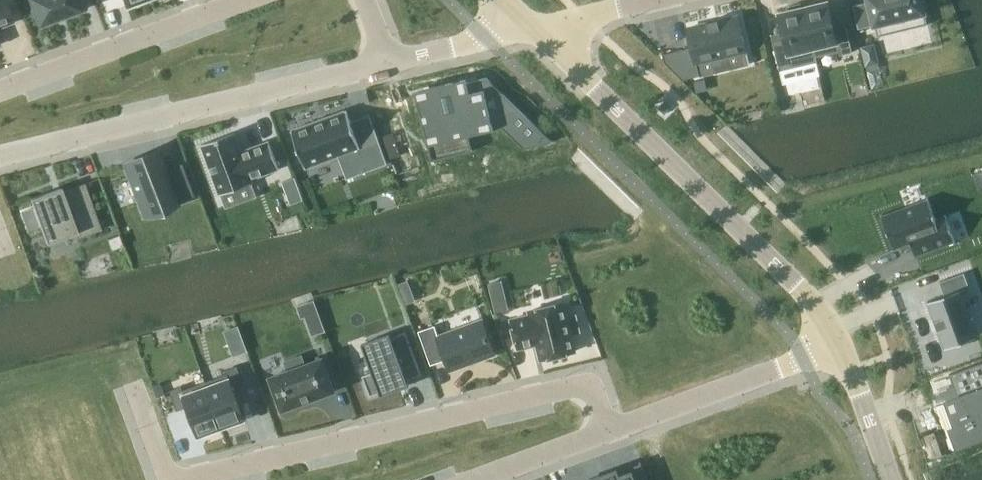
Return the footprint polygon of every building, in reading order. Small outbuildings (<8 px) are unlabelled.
[(17,21),(9,0),(0,0),(0,27),(17,21)] [(39,24),(82,9),(79,0),(30,0),(39,24)] [(854,5),(859,28),(875,24),(878,36),(928,24),(923,0),(869,0),(869,1),(854,5)] [(828,1),(804,7),(816,57),(817,56),(840,51),(841,55),(853,52),(847,24),(834,27),(828,1)] [(786,38),(774,41),(781,70),(818,61),(817,56),(816,57),(804,7),(802,7),(801,3),(789,6),(789,10),(780,12),(786,38)] [(743,16),(690,28),(698,65),(752,52),(743,16)] [(467,78),(416,90),(416,94),(429,145),(469,135),(503,127),(525,148),(553,141),(487,77),(468,81),(467,78)] [(347,109),(292,129),(306,168),(352,151),(360,173),(388,163),(370,114),(352,121),(347,109)] [(235,132),(202,144),(221,194),(254,182),(252,178),(280,168),(270,140),(242,151),(235,132)] [(158,150),(124,163),(144,215),(197,196),(186,168),(168,175),(158,150)] [(59,187),(32,197),(48,242),(75,232),(78,239),(101,230),(85,184),(61,192),(59,187)] [(929,198),(882,215),(894,248),(911,242),(915,255),(956,240),(947,215),(937,219),(929,198)] [(943,295),(929,300),(946,347),(978,335),(961,290),(970,287),(965,272),(940,281),(945,294),(943,294),(943,295)] [(531,314),(512,319),(519,347),(538,343),(541,359),(575,351),(571,334),(581,332),(576,314),(567,316),(564,302),(530,310),(531,314)] [(435,325),(419,331),(431,364),(447,359),(450,370),(495,353),(483,319),(439,335),(435,325)] [(391,332),(362,342),(369,360),(370,360),(374,371),(363,375),(371,396),(380,392),(382,395),(410,385),(408,379),(422,374),(406,331),(392,336),(391,332)] [(289,370),(271,376),(283,409),(335,390),(323,357),(306,364),(303,355),(285,361),(289,370)] [(959,389),(968,416),(960,418),(965,434),(981,428),(981,358),(963,365),(970,385),(959,389)] [(228,373),(206,381),(222,426),(245,418),(234,390),(246,385),(238,365),(226,369),(228,373)] [(182,385),(170,390),(177,410),(189,406),(200,435),(222,426),(206,381),(184,389),(182,385)] [(642,460),(640,461),(641,463),(618,471),(617,470),(615,471),(615,472),(612,473),(601,476),(592,479),(649,479),(642,460)]
